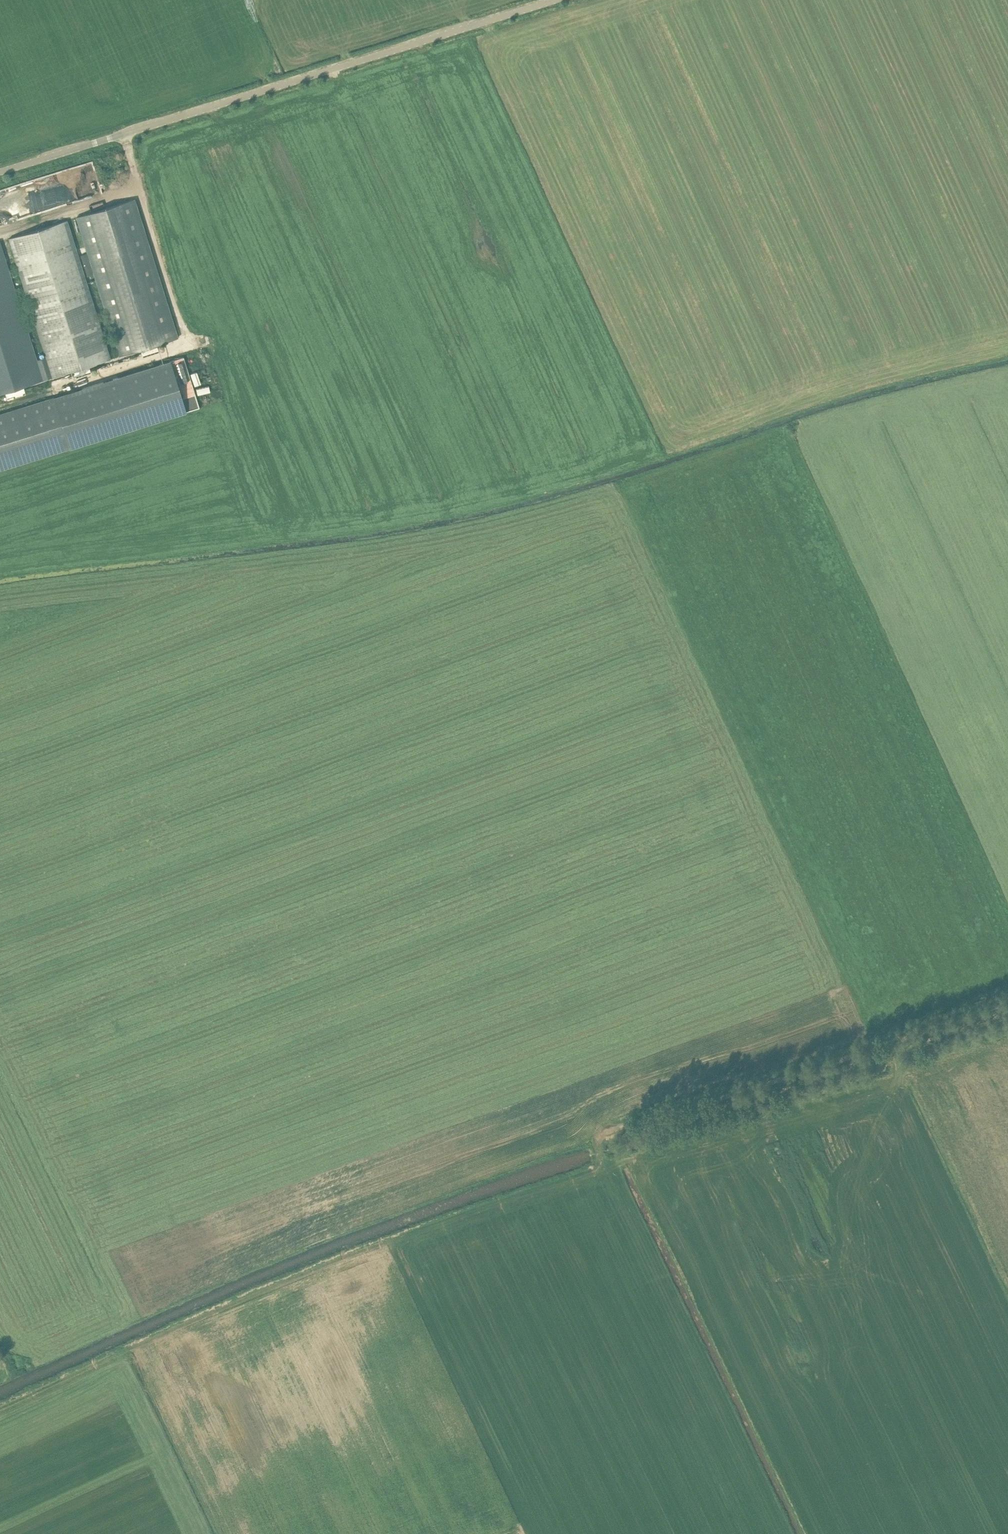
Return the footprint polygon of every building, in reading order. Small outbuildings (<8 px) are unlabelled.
[(178,338),(134,199),(76,217),(119,356),(178,338)] [(67,220),(8,239),(46,357),(52,377),(110,359),(67,220)] [(16,388),(43,380),(52,377),(46,357),(36,360),(2,251),(0,244),(0,393),(16,388)] [(184,357),(175,360),(178,367),(187,364),(184,357)] [(191,361),(192,368),(205,366),(204,360),(191,361)] [(69,448),(53,397),(0,414),(0,470),(69,448)]
